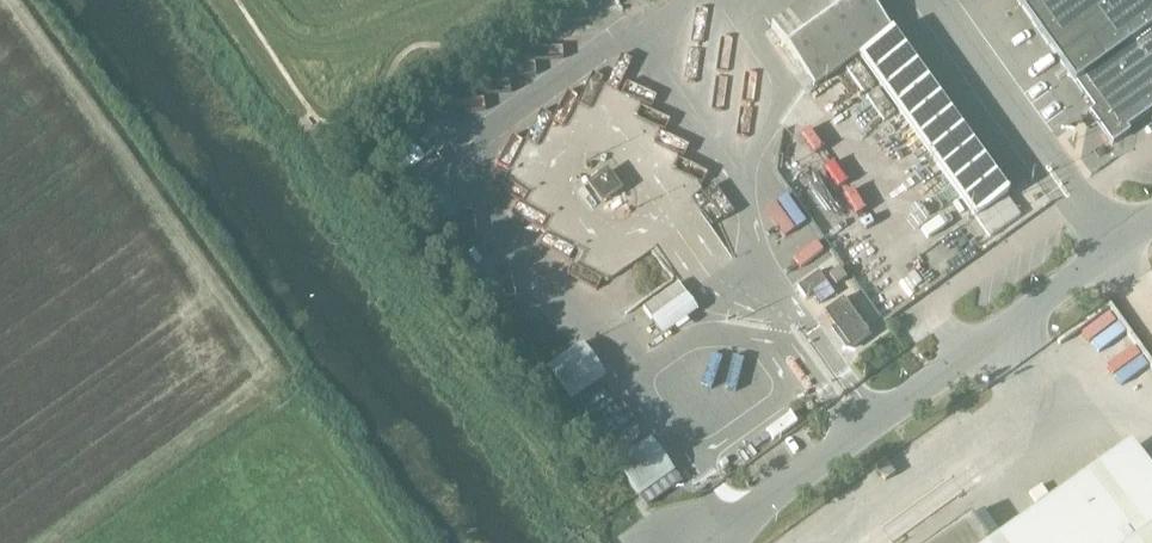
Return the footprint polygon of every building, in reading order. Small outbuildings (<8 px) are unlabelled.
[(891,32),(869,0),(809,0),(771,27),(812,85),(857,53),(989,238),(1020,216),(1006,196),(1008,194),(891,32)] [(1094,109),(1089,113),(1112,144),(1130,132),(1127,128),(1151,110),(1151,0),(1015,0),(1094,109)] [(839,268),(829,275),(836,285),(846,278),(839,268)] [(797,286),(805,298),(827,283),(819,272),(797,286)] [(868,333),(843,298),(824,312),(839,334),(837,336),(848,351),(864,340),(862,338),(868,333)] [(582,401),(612,377),(586,346),(557,370),(582,401)] [(1129,449),(997,542),(1151,542),(1151,480),(1129,449)] [(626,467),(636,497),(677,484),(668,454),(626,467)] [(884,460),(875,467),(885,481),(895,474),(884,460)] [(986,542),(988,541),(970,516),(932,542),(987,542),(986,542)]
